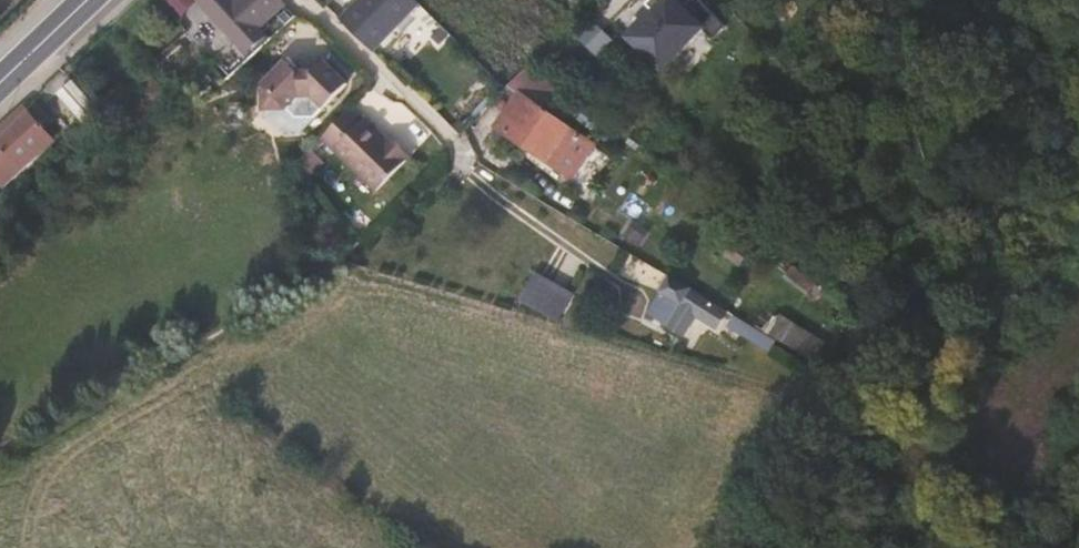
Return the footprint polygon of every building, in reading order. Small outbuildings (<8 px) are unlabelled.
[(257,24),(237,0),(194,0),(233,43),(257,24)] [(284,5),(279,0),(237,0),(257,24),(284,5)] [(430,14),(417,0),(372,0),(368,4),(341,29),(377,66),(430,14)] [(613,18),(654,61),(683,27),(694,34),(711,15),(693,0),(660,0),(659,1),(657,0),(631,0),(613,18)] [(321,55),(301,70),(281,54),(258,75),(255,103),(279,101),(290,113),(307,114),(322,104),(344,82),(321,55)] [(548,90),(558,77),(539,61),(529,73),(548,90)] [(521,115),(534,99),(507,79),(487,103),(514,123),(521,115)] [(406,159),(390,141),(387,144),(352,107),(318,140),(365,193),(406,159)] [(34,112),(0,142),(0,176),(13,191),(63,146),(34,112)] [(710,292),(657,259),(646,275),(650,279),(639,297),(649,304),(647,308),(668,321),(682,299),(699,309),(710,292)] [(536,297),(549,285),(538,274),(526,286),(536,297)] [(760,322),(722,299),(713,312),(752,336),(760,322)]
